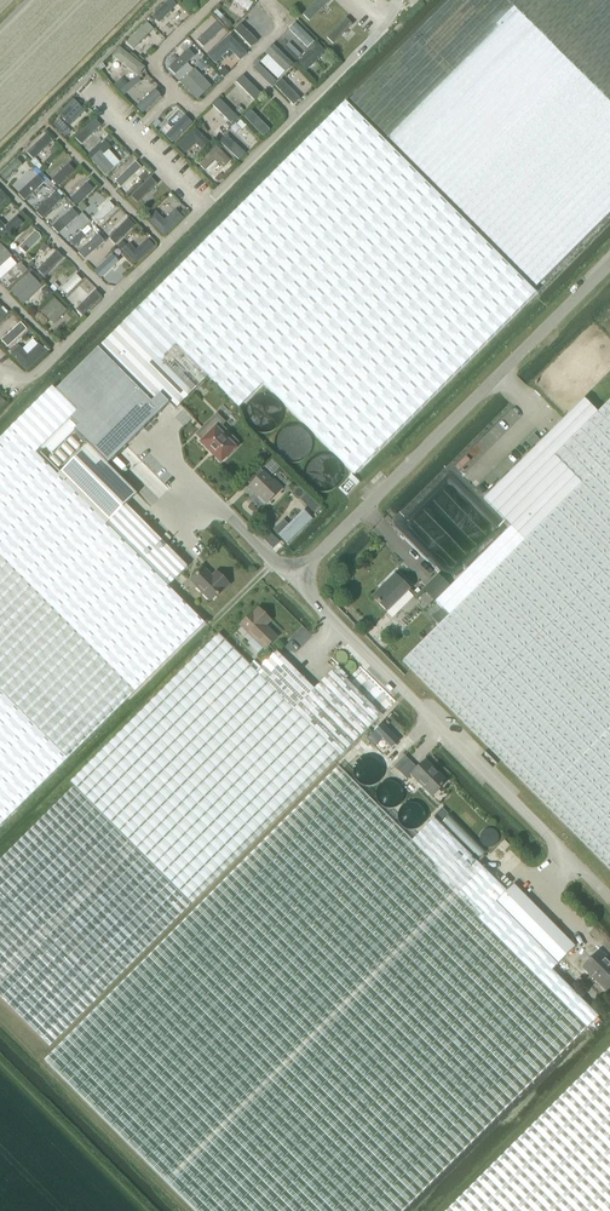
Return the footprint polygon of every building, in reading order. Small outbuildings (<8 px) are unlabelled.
[(159,23),(177,5),(172,0),(169,0),(153,17),(159,23)] [(248,10),(253,3),(248,0),(235,0),(234,1),(248,10)] [(311,22),(330,5),(325,0),(320,0),(304,14),(311,22)] [(350,100),(536,286),(609,212),(609,0),(450,0),(350,100)] [(328,37),(334,43),(352,27),(346,20),(328,37)] [(204,47),(223,28),(217,22),(197,41),(204,47)] [(134,49),(154,29),(148,23),(127,43),(134,49)] [(293,31),(310,48),(316,43),(298,26),(293,31)] [(253,44),(238,27),(231,32),(247,49),(253,44)] [(229,35),(208,56),(214,63),(228,50),(239,62),(248,54),(229,35)] [(181,47),(195,63),(201,58),(186,42),(181,47)] [(273,44),(265,53),(286,73),(294,64),(273,44)] [(326,53),(319,45),(297,64),(305,72),(326,53)] [(113,56),(138,76),(145,67),(120,47),(113,56)] [(197,100),(211,86),(195,69),(181,82),(197,100)] [(262,95),(246,80),(241,85),(256,100),(262,95)] [(297,97),(282,81),(277,86),(292,102),(297,97)] [(143,113),(161,95),(155,89),(137,107),(143,113)] [(213,105),(232,125),(238,118),(219,99),(213,105)] [(70,125),(85,111),(74,100),(59,114),(70,125)] [(345,102),(123,324),(192,393),(208,377),(239,408),(264,383),(355,474),(536,292),(345,102)] [(244,118),(260,136),(266,131),(249,113),(244,118)] [(193,123),(185,115),(166,135),(173,143),(193,123)] [(96,128),(91,123),(75,139),(80,144),(96,128)] [(209,142),(195,128),(178,146),(185,153),(195,143),(202,150),(209,142)] [(34,159),(53,141),(47,134),(27,152),(34,159)] [(246,153),(226,135),(220,142),(240,160),(246,153)] [(111,147),(105,141),(88,158),(93,164),(111,147)] [(229,161),(216,146),(198,163),(205,171),(215,161),(223,168),(229,161)] [(2,173),(8,179),(27,160),(21,154),(2,173)] [(121,188),(141,168),(136,162),(115,182),(121,188)] [(75,170),(69,164),(52,180),(58,187),(75,170)] [(44,179),(39,174),(22,191),(27,196),(44,179)] [(132,196),(138,201),(153,186),(147,180),(132,196)] [(77,205),(94,189),(87,182),(71,199),(77,205)] [(55,196),(41,210),(46,215),(60,201),(55,196)] [(164,221),(155,212),(147,221),(164,237),(183,218),(175,210),(164,221)] [(58,229),(63,233),(78,219),(73,214),(58,229)] [(0,221),(0,235),(5,241),(23,224),(16,216),(5,226),(0,221)] [(135,226),(128,219),(109,238),(115,245),(135,226)] [(35,231),(19,248),(26,254),(41,238),(35,231)] [(99,234),(78,252),(85,259),(105,241),(99,234)] [(136,264),(155,246),(148,239),(136,250),(130,244),(122,250),(136,264)] [(12,257),(0,244),(0,268),(12,257)] [(40,269),(46,275),(61,260),(56,254),(40,269)] [(99,268),(103,272),(117,259),(112,254),(99,268)] [(29,274),(11,291),(24,305),(42,287),(29,274)] [(76,274),(60,289),(66,294),(81,279),(76,274)] [(84,313),(99,298),(94,292),(79,307),(84,313)] [(41,311),(54,324),(67,311),(54,298),(41,311)] [(8,312),(3,307),(0,310),(0,320),(8,312)] [(27,329),(21,323),(2,340),(8,347),(27,329)] [(123,324),(98,349),(152,402),(160,394),(176,410),(192,393),(123,324)] [(47,353),(38,344),(27,355),(19,346),(10,355),(25,370),(30,371),(47,353)] [(118,455),(126,448),(135,439),(162,412),(152,402),(98,349),(73,374),(69,378),(63,384),(56,391),(78,411),(70,419),(78,427),(77,428),(74,431),(75,432),(88,445),(108,465),(118,455)] [(52,388),(11,428),(36,453),(70,419),(78,411),(56,391),(52,388)] [(449,585),(434,600),(449,615),(581,481),(556,457),(599,414),(598,414),(584,399),(485,500),(499,514),(500,515),(511,526),(509,529),(506,532),(505,531),(460,575),(449,585)] [(403,662),(609,869),(609,402),(609,403),(599,414),(556,457),(581,481),(449,615),(403,662)] [(239,443),(221,425),(224,422),(217,415),(197,435),(203,441),(202,443),(221,462),(235,448),(234,448),(239,443)] [(0,437),(0,695),(64,762),(204,622),(168,586),(107,524),(58,475),(36,453),(11,428),(10,427),(0,437)] [(88,445),(58,475),(107,524),(126,505),(137,494),(108,465),(88,445)] [(261,468),(248,482),(251,485),(250,486),(267,503),(281,488),(264,472),(261,468)] [(313,500),(307,505),(312,511),(318,505),(313,500)] [(126,505),(107,524),(168,586),(187,567),(164,544),(126,505)] [(283,522),(275,530),(288,543),(310,522),(302,514),(288,527),(283,522)] [(229,585),(216,572),(212,576),(203,567),(189,581),(210,601),(217,593),(220,595),(229,585)] [(387,612),(410,589),(395,574),(372,597),(387,612)] [(439,575),(424,590),(434,600),(449,585),(439,575)] [(265,649),(276,637),(266,626),(271,621),(259,609),(254,614),(253,613),(241,625),(265,649)] [(253,659),(248,663),(219,634),(70,782),(74,786),(0,860),(0,997),(50,1047),(382,715),(345,678),(347,676),(338,667),(314,690),(276,652),(261,667),(253,659)] [(64,762),(0,695),(0,825),(64,762)] [(408,745),(401,753),(403,763),(414,751),(408,745)] [(446,782),(425,761),(418,768),(410,761),(399,772),(407,780),(412,775),(432,795),(446,782)] [(435,819),(413,842),(337,766),(64,1038),(66,1041),(45,1059),(197,1210),(401,1210),(598,1017),(551,969),(575,947),(514,884),(507,891),(435,819)] [(583,967),(608,992),(609,990),(609,963),(599,952),(583,967)] [(447,1210),(609,1210),(609,1048),(447,1210)]
